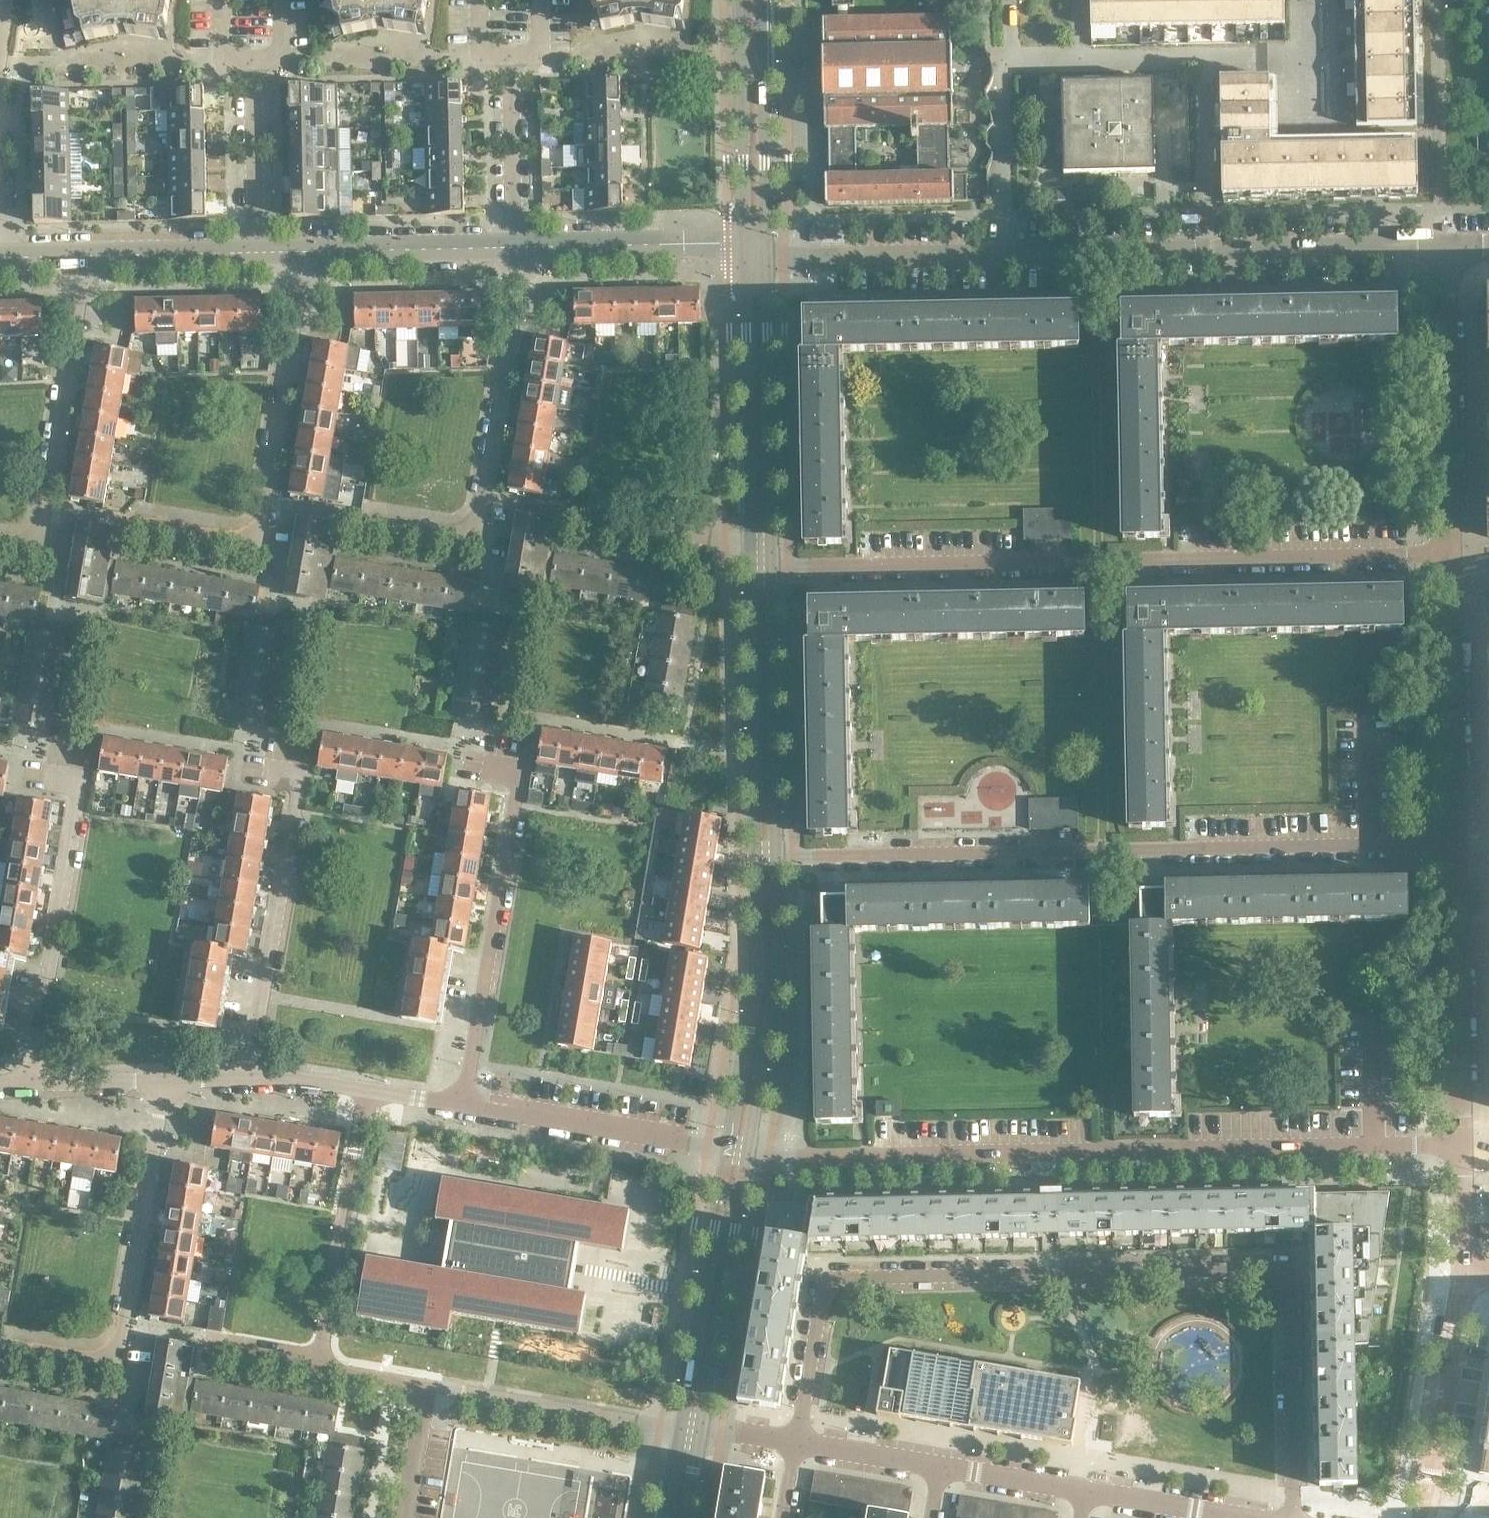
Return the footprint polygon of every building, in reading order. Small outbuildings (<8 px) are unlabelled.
[(169,0),(74,0),(79,26),(80,26),(76,43),(86,40),(86,41),(115,35),(118,36),(122,36),(126,36),(128,36),(131,35),(160,39),(160,38),(170,42),(165,24),(166,24),(169,0)] [(427,0),(333,0),(337,21),(338,21),(334,38),(344,35),(344,36),(373,30),(376,31),(380,31),(384,31),(386,31),(389,30),(418,34),(418,33),(428,36),(423,19),(424,19),(427,0)] [(684,0),(592,0),(595,16),(596,15),(596,16),(592,33),(601,29),(602,30),(631,25),(634,26),(638,26),(640,26),(643,26),(646,25),(675,29),(676,28),(686,31),(681,14),(682,14),(684,0)] [(948,126),(952,126),(952,95),(953,95),(952,85),(958,85),(966,77),(965,66),(957,59),(952,59),(951,48),(950,18),(946,18),(945,0),(914,0),(914,19),(892,19),(892,15),(881,15),(881,19),(877,19),(877,15),(867,15),(867,19),(863,20),(863,15),(852,15),(852,20),(848,20),(848,7),(854,6),(854,0),(832,0),(832,7),(837,7),(838,20),(822,20),(823,51),(822,51),(823,98),(824,98),(824,128),(828,128),(829,177),(825,177),(826,205),(954,203),(954,202),(967,201),(967,199),(966,175),(953,175),(953,174),(949,174),(948,126)] [(1115,0),(1090,0),(1090,27),(1115,27),(1115,0)] [(1139,0),(1115,0),(1115,27),(1139,26),(1139,0)] [(1163,0),(1139,0),(1139,26),(1163,26),(1163,0)] [(1187,0),(1163,0),(1163,26),(1187,25),(1187,0)] [(1211,0),(1187,0),(1187,25),(1211,25),(1211,0)] [(1235,0),(1211,0),(1211,25),(1235,25),(1235,0)] [(1259,0),(1235,0),(1235,25),(1259,24),(1259,0)] [(1284,0),(1259,0),(1259,24),(1284,24),(1284,0)] [(1384,0),(1354,0),(1354,17),(1384,17),(1384,0)] [(1414,0),(1384,0),(1384,17),(1414,16),(1414,0)] [(1415,38),(1414,16),(1384,17),(1385,38),(1415,38)] [(1385,38),(1384,17),(1354,17),(1354,39),(1385,38)] [(1385,60),(1385,38),(1354,39),(1355,61),(1385,60)] [(1415,59),(1415,38),(1385,38),(1385,60),(1415,59)] [(1416,81),(1415,59),(1385,60),(1385,82),(1416,81)] [(1385,82),(1385,60),(1355,61),(1355,82),(1385,82)] [(620,102),(620,79),(584,80),(584,102),(620,102)] [(1270,136),(1269,79),(1219,79),(1221,137),(1221,149),(1222,198),(1363,195),(1363,194),(1387,194),(1387,195),(1418,194),(1417,145),(1270,147),(1269,136),(1270,136)] [(549,89),(548,80),(540,81),(540,89),(549,89)] [(1155,172),(1154,124),(1153,81),(1062,83),(1063,174),(1155,172)] [(1416,103),(1416,81),(1385,82),(1386,103),(1416,103)] [(462,105),(461,82),(425,83),(426,106),(462,105)] [(1386,103),(1385,82),(1355,82),(1356,104),(1386,103)] [(379,93),(379,84),(370,84),(371,93),(379,93)] [(393,92),(393,84),(384,84),(384,92),(393,92)] [(326,108),(325,85),(289,86),(290,108),(326,108)] [(204,110),(204,87),(168,88),(168,111),(204,110)] [(121,98),(121,89),(112,89),(113,98),(121,98)] [(135,97),(135,89),(126,89),(126,98),(135,97)] [(68,113),(68,90),(32,91),(32,114),(68,113)] [(620,123),(620,102),(584,102),(584,124),(620,123)] [(1386,126),(1386,103),(1356,104),(1356,127),(1386,126)] [(1417,126),(1416,103),(1386,103),(1386,126),(1417,126)] [(462,127),(462,105),(426,106),(426,127),(462,127)] [(1479,107),(1479,126),(1488,126),(1488,107),(1479,107)] [(326,129),(326,108),(290,108),(290,130),(326,129)] [(205,132),(204,110),(168,111),(169,132),(205,132)] [(69,135),(68,113),(32,114),(33,135),(69,135)] [(549,125),(549,116),(540,116),(540,125),(549,125)] [(380,128),(380,119),(371,120),(371,128),(380,128)] [(394,128),(394,119),(385,119),(385,128),(394,128)] [(621,145),(620,123),(584,124),(585,146),(621,145)] [(136,133),(135,124),(127,125),(127,133),(136,133)] [(122,133),(122,125),(113,125),(113,134),(122,133)] [(549,134),(549,125),(540,125),(541,134),(549,134)] [(463,148),(462,127),(426,127),(427,149),(463,148)] [(380,137),(380,128),(371,128),(372,137),(380,137)] [(394,137),(394,128),(385,128),(385,137),(394,137)] [(327,151),(326,129),(290,130),(291,152),(327,151)] [(205,153),(205,132),(169,132),(169,154),(205,153)] [(122,142),(122,133),(113,134),(113,142),(122,142)] [(136,142),(136,133),(127,133),(127,142),(136,142)] [(69,156),(69,135),(33,135),(33,157),(69,156)] [(621,167),(621,145),(585,146),(585,167),(621,167)] [(463,170),(463,148),(427,149),(427,170),(463,170)] [(327,172),(327,151),(291,152),(291,173),(327,172)] [(205,175),(205,153),(169,154),(169,176),(205,175)] [(70,178),(69,156),(33,157),(34,178),(70,178)] [(550,168),(550,159),(541,159),(541,168),(550,168)] [(395,171),(394,162),(386,163),(386,171),(395,171)] [(381,171),(381,163),(372,163),(372,172),(381,171)] [(622,188),(621,167),(585,167),(586,189),(622,188)] [(123,177),(123,168),(114,168),(114,177),(123,177)] [(136,176),(136,168),(127,168),(128,176),(136,176)] [(550,177),(550,168),(541,168),(542,177),(550,177)] [(464,191),(463,170),(427,170),(428,192),(464,191)] [(381,180),(381,171),(372,172),(372,180),(381,180)] [(395,180),(395,171),(386,171),(386,180),(395,180)] [(328,194),(327,172),(291,173),(292,195),(328,194)] [(206,197),(205,175),(169,176),(170,197),(206,197)] [(137,185),(136,176),(128,176),(128,185),(137,185)] [(123,185),(123,177),(114,177),(114,185),(123,185)] [(70,199),(70,178),(34,178),(34,200),(70,199)] [(622,211),(622,188),(586,189),(586,212),(622,211)] [(464,214),(464,191),(428,192),(428,215),(464,214)] [(328,217),(328,194),(292,195),(292,218),(328,217)] [(206,219),(206,197),(170,197),(170,220),(206,219)] [(70,222),(70,199),(34,200),(34,223),(70,222)] [(551,212),(551,204),(542,204),(542,213),(551,212)] [(384,216),(384,207),(375,207),(375,216),(384,216)] [(393,216),(392,207),(384,207),(384,216),(393,216)] [(126,221),(126,212),(118,212),(118,221),(126,221)] [(135,221),(135,212),(126,212),(126,221),(135,221)] [(657,324),(657,290),(636,291),(636,324),(657,324)] [(678,323),(678,290),(657,290),(657,324),(678,323)] [(700,323),(700,306),(699,290),(678,290),(678,323),(700,323)] [(615,325),(615,291),(594,292),(594,325),(615,325)] [(636,324),(636,291),(615,291),(615,325),(636,324)] [(594,325),(594,292),(574,292),(575,325),(594,325)] [(459,328),(459,294),(438,295),(438,328),(459,328)] [(481,327),(480,294),(459,294),(459,328),(481,327)] [(396,329),(396,295),(375,296),(375,329),(396,329)] [(417,328),(417,295),(396,295),(396,329),(417,328)] [(438,328),(438,295),(417,295),(417,328),(438,328)] [(375,329),(375,296),(355,296),(355,298),(356,330),(375,329)] [(262,332),(261,298),(240,299),(240,332),(262,332)] [(198,333),(198,299),(177,300),(177,334),(198,333)] [(219,333),(219,299),(198,299),(198,333),(219,333)] [(240,332),(240,299),(219,299),(219,333),(240,332)] [(156,334),(156,300),(136,301),(136,334),(156,334)] [(177,334),(177,300),(156,300),(156,334),(177,334)] [(1396,342),(1395,302),(1367,303),(1367,301),(1355,301),(1355,303),(1328,303),(1328,343),(1396,342)] [(43,336),(42,302),(20,303),(21,337),(43,336)] [(1295,343),(1294,302),(1289,302),(1289,304),(1261,305),(1262,344),(1295,343)] [(1328,343),(1328,303),(1300,304),(1300,302),(1294,302),(1295,343),(1328,343)] [(20,303),(0,303),(0,331),(0,337),(21,337),(20,303)] [(1228,345),(1227,304),(1222,304),(1222,305),(1194,306),(1195,345),(1228,345)] [(1262,344),(1261,305),(1233,305),(1233,304),(1227,304),(1228,345),(1262,344)] [(1195,345),(1194,306),(1154,307),(1154,313),(1125,314),(1126,345),(1156,345),(1161,345),(1161,346),(1195,345)] [(1044,348),(1043,307),(1037,307),(1037,309),(1009,310),(1010,349),(1044,348)] [(1079,348),(1078,308),(1049,309),(1049,307),(1043,307),(1044,348),(1079,348)] [(1010,349),(1009,310),(982,310),(982,308),(976,309),(977,350),(1010,349)] [(977,350),(976,309),(970,309),(970,310),(943,311),(943,350),(977,350)] [(910,351),(909,310),(903,310),(903,312),(876,312),(876,352),(910,351)] [(943,350),(943,311),(915,311),(915,310),(909,310),(910,351),(943,350)] [(876,352),(876,312),(835,313),(835,319),(807,320),(808,352),(837,351),(842,351),(842,352),(876,352)] [(564,365),(567,342),(534,337),(531,360),(564,365)] [(345,370),(349,347),(316,341),(312,364),(345,370)] [(126,374),(130,351),(97,345),(93,368),(126,374)] [(1160,537),(1156,345),(1126,345),(1119,346),(1123,538),(1160,537)] [(842,543),(838,386),(837,351),(808,352),(801,352),(805,544),(842,543)] [(560,387),(564,365),(531,360),(527,382),(560,387)] [(341,392),(345,370),(312,364),(308,386),(341,392)] [(122,396),(126,374),(93,368),(89,390),(122,396)] [(556,409),(560,387),(527,382),(523,404),(556,409)] [(337,414),(341,392),(308,386),(304,408),(337,414)] [(118,418),(122,396),(89,390),(85,412),(118,418)] [(552,431),(556,409),(523,404),(519,426),(552,431)] [(333,436),(337,414),(304,408),(300,430),(333,436)] [(114,440),(118,418),(85,412),(81,434),(114,440)] [(549,453),(552,431),(519,426),(516,448),(549,453)] [(330,458),(333,436),(300,430),(297,452),(330,458)] [(111,462),(114,440),(81,434),(78,457),(111,462)] [(545,476),(549,453),(516,448),(512,470),(545,476)] [(326,480),(330,458),(297,452),(293,474),(326,480)] [(107,484),(111,462),(78,457),(74,479),(107,484)] [(542,495),(545,476),(512,470),(509,489),(542,495)] [(323,499),(326,480),(293,474),(290,494),(323,499)] [(104,504),(107,484),(74,479),(71,498),(104,504)] [(1036,535),(1036,509),(1023,510),(1024,535),(1036,535)] [(1048,535),(1047,509),(1036,509),(1036,535),(1048,535)] [(1059,535),(1059,509),(1047,509),(1048,535),(1059,535)] [(1072,534),(1071,509),(1059,509),(1059,535),(1072,534)] [(524,529),(526,517),(519,516),(517,528),(524,529)] [(542,526),(543,520),(537,519),(535,531),(541,532),(542,526)] [(305,533),(307,521),(300,520),(298,532),(305,533)] [(553,528),(554,521),(543,520),(542,526),(553,528)] [(322,536),(323,530),(324,524),(318,523),(316,535),(322,536)] [(86,537),(88,525),(81,524),(79,536),(86,537)] [(333,532),(334,526),(324,524),(323,530),(333,532)] [(103,540),(104,534),(105,528),(99,527),(97,539),(103,540)] [(114,536),(115,530),(105,528),(104,534),(114,536)] [(530,530),(524,529),(517,528),(515,540),(539,544),(540,538),(541,532),(535,531),(530,530)] [(310,534),(305,533),(298,532),(296,544),(320,548),(321,542),(322,536),(316,535),(310,534)] [(91,538),(86,537),(79,536),(77,548),(101,552),(102,546),(103,540),(97,539),(91,538)] [(538,550),(539,544),(515,540),(513,551),(537,556),(538,550)] [(319,554),(320,548),(296,544),(294,556),(318,560),(319,554)] [(100,558),(101,552),(77,548),(75,560),(99,564),(100,558)] [(536,561),(537,556),(513,551),(511,563),(535,567),(536,561)] [(317,566),(318,560),(294,556),(292,568),(316,572),(317,566)] [(580,588),(585,561),(556,556),(552,583),(580,588)] [(98,570),(99,564),(75,560),(73,572),(97,576),(98,570)] [(361,592),(366,565),(337,560),(333,588),(361,592)] [(608,593),(612,565),(585,561),(580,588),(608,593)] [(533,579),(534,573),(535,567),(511,563),(507,588),(531,592),(532,585),(533,579)] [(142,597),(146,569),(118,564),(114,592),(142,597)] [(389,597),(393,569),(366,565),(361,592),(389,597)] [(635,598),(640,570),(612,565),(608,593),(635,598)] [(314,584),(315,578),(316,572),(292,568),(288,592),(312,596),(313,590),(314,584)] [(170,601),(174,574),(146,569),(142,597),(170,601)] [(416,602),(421,574),(393,569),(389,597),(416,602)] [(664,601),(668,575),(640,570),(635,598),(663,602),(664,602),(664,601)] [(95,588),(96,582),(97,576),(73,572),(68,596),(93,600),(94,594),(95,588)] [(197,606),(202,578),(174,574),(170,601),(197,606)] [(444,606),(449,579),(421,574),(416,602),(444,606)] [(225,611),(230,583),(202,578),(197,606),(225,611)] [(473,610),(477,584),(449,579),(444,606),(472,611),(473,610)] [(254,614),(258,588),(230,583),(225,611),(253,615),(253,616),(254,614)] [(541,594),(542,587),(532,585),(531,592),(541,594)] [(10,587),(0,586),(0,614),(6,615),(10,587)] [(34,619),(39,592),(10,587),(6,615),(33,620),(34,620),(34,619)] [(322,598),(323,591),(313,590),(312,596),(322,598)] [(1402,631),(1401,592),(1373,592),(1373,591),(1361,591),(1361,592),(1333,593),(1334,633),(1402,631)] [(1334,633),(1333,593),(1306,593),(1306,592),(1294,592),(1294,594),(1267,594),(1267,634),(1334,633)] [(1267,634),(1267,594),(1239,595),(1239,593),(1227,593),(1227,595),(1200,595),(1200,635),(1267,634)] [(103,602),(104,595),(94,594),(93,600),(103,602)] [(1200,635),(1200,595),(1159,596),(1160,609),(1153,610),(1153,635),(1161,634),(1166,634),(1166,636),(1200,635)] [(1084,637),(1083,598),(1054,598),(1054,597),(1043,597),(1043,598),(1015,599),(1016,639),(1084,637)] [(1016,639),(1015,599),(988,599),(987,598),(976,598),(976,600),(948,600),(949,640),(1016,639)] [(949,640),(948,600),(921,601),(921,599),(909,599),(909,601),(882,601),(882,641),(949,640)] [(673,610),(674,603),(664,601),(664,602),(663,602),(662,608),(673,610)] [(882,641),(882,601),(841,602),(841,616),(835,616),(835,641),(844,641),(849,641),(849,642),(882,641)] [(680,611),(681,604),(674,603),(673,610),(672,616),(679,617),(680,611)] [(694,614),(696,607),(681,604),(680,611),(694,614)] [(481,619),(483,612),(473,610),(472,611),(471,617),(481,619)] [(693,620),(694,614),(680,611),(679,617),(693,620)] [(489,620),(490,613),(483,612),(481,619),(480,625),(488,627),(489,620)] [(503,623),(504,616),(490,613),(489,620),(503,623)] [(262,623),(263,616),(254,614),(253,616),(253,615),(252,621),(262,623)] [(679,617),(672,616),(661,614),(658,630),(660,630),(659,638),(689,643),(693,620),(679,617)] [(269,631),(270,624),(271,617),(263,616),(262,623),(261,630),(269,631)] [(284,627),(285,620),(271,617),(270,624),(284,627)] [(480,625),(481,619),(471,617),(470,624),(480,625)] [(44,628),(46,621),(34,619),(34,620),(33,620),(32,625),(44,628)] [(502,629),(503,623),(489,620),(488,627),(502,629)] [(50,635),(52,629),(53,622),(46,621),(44,628),(43,634),(50,635)] [(261,630),(262,623),(252,621),(250,628),(261,630)] [(65,631),(66,624),(53,622),(52,629),(65,631)] [(283,633),(284,627),(270,624),(269,631),(283,633)] [(488,627),(480,625),(470,624),(468,639),(470,639),(469,647),(498,652),(502,629),(488,627)] [(43,634),(44,628),(32,625),(31,632),(43,634)] [(269,631),(261,630),(250,628),(248,643),(250,643),(249,651),(279,656),(283,633),(269,631)] [(64,638),(65,631),(52,629),(50,635),(64,638)] [(50,635),(43,634),(31,632),(29,647),(31,647),(29,655),(60,660),(64,638),(50,635)] [(1161,634),(1153,635),(1124,635),(1127,737),(1164,736),(1161,634)] [(686,665),(689,643),(659,638),(658,645),(656,645),(653,659),(686,665)] [(844,641),(835,641),(807,642),(809,743),(846,742),(844,641)] [(494,675),(498,652),(469,647),(467,654),(465,654),(463,670),(494,675)] [(275,679),(279,656),(249,651),(247,658),(245,658),(242,673),(275,679)] [(56,683),(60,660),(29,655),(28,663),(26,662),(23,678),(56,683)] [(682,689),(686,665),(653,659),(650,675),(652,676),(651,683),(682,689)] [(490,698),(494,675),(463,670),(460,685),(462,685),(461,693),(490,698)] [(678,712),(682,689),(651,683),(650,691),(648,691),(645,707),(678,712)] [(486,721),(490,698),(461,693),(459,701),(457,700),(455,716),(486,721)] [(557,766),(562,733),(543,730),(537,763),(557,766)] [(577,770),(583,737),(562,733),(557,766),(577,770)] [(338,771),(343,737),(324,734),(318,767),(338,771)] [(1165,818),(1164,736),(1127,737),(1128,827),(1165,827),(1165,818)] [(358,774),(364,741),(343,737),(338,771),(358,774)] [(598,773),(604,740),(583,737),(577,770),(598,773)] [(118,775),(124,742),(105,738),(99,771),(118,775)] [(619,777),(624,744),(604,740),(598,773),(619,777)] [(379,778),(385,744),(364,741),(358,774),(379,778)] [(139,778),(145,745),(124,742),(118,775),(139,778)] [(847,833),(846,742),(809,743),(810,834),(847,833)] [(400,781),(405,748),(385,744),(379,778),(400,781)] [(640,780),(645,747),(624,744),(619,777),(640,780)] [(160,782),(165,749),(145,745),(139,778),(160,782)] [(669,776),(670,766),(664,765),(666,751),(645,747),(640,780),(661,784),(662,775),(669,776)] [(420,785),(426,752),(405,748),(400,781),(420,785)] [(181,785),(186,752),(165,749),(160,782),(181,785)] [(201,789),(207,756),(186,752),(181,785),(201,789)] [(442,788),(447,755),(426,752),(420,785),(442,788)] [(223,792),(228,759),(207,756),(201,789),(223,792)] [(9,764),(0,762),(0,796),(3,797),(9,764)] [(487,815),(491,796),(458,790),(454,809),(487,815)] [(269,819),(272,800),(239,795),(236,814),(269,819)] [(1065,824),(1064,798),(1053,799),(1053,824),(1065,824)] [(1077,824),(1077,798),(1064,798),(1065,824),(1077,824)] [(49,824),(52,804),(19,799),(16,818),(49,824)] [(1042,824),(1041,799),(1029,799),(1029,825),(1042,824)] [(1053,824),(1053,799),(1041,799),(1042,824),(1053,824)] [(484,837),(487,815),(454,809),(450,831),(484,837)] [(662,821),(663,810),(657,809),(655,820),(662,821)] [(265,841),(269,819),(236,814),(232,836),(265,841)] [(722,820),(716,819),(684,814),(681,836),(718,842),(722,820)] [(46,846),(49,824),(16,818),(12,840),(46,846)] [(480,859),(484,837),(450,831),(447,854),(480,859)] [(658,843),(660,832),(653,831),(651,842),(658,843)] [(261,864),(265,841),(232,836),(228,858),(261,864)] [(714,864),(717,846),(718,842),(681,836),(677,857),(714,864)] [(42,868),(46,846),(12,840),(8,862),(42,868)] [(654,865),(656,853),(649,852),(647,863),(654,865)] [(476,881),(480,859),(447,854),(443,876),(476,881)] [(711,885),(714,867),(714,864),(677,857),(673,879),(711,885)] [(257,886),(261,864),(228,858),(224,880),(257,886)] [(38,890),(42,868),(8,862),(5,884),(38,890)] [(651,886),(653,874),(646,873),(644,885),(651,886)] [(472,903),(476,881),(443,876),(439,898),(472,903)] [(707,906),(710,889),(711,885),(673,879),(670,900),(707,906)] [(253,908),(257,886),(224,880),(220,902),(253,908)] [(1141,925),(1130,925),(1131,943),(1135,942),(1135,957),(1131,957),(1131,976),(1135,976),(1136,990),(1132,990),(1132,993),(1132,1009),(1136,1009),(1136,1023),(1132,1024),(1132,1027),(1133,1043),(1137,1043),(1137,1057),(1133,1057),(1133,1060),(1133,1076),(1137,1076),(1138,1090),(1134,1090),(1134,1117),(1140,1117),(1150,1117),(1171,1116),(1171,1115),(1171,1092),(1169,1026),(1167,924),(1172,924),(1172,925),(1206,924),(1273,923),(1340,922),(1408,920),(1408,913),(1407,881),(1385,881),(1380,881),(1378,881),(1378,880),(1367,880),(1367,881),(1364,882),(1360,882),(1339,882),(1318,882),(1313,883),(1311,883),(1311,881),(1300,881),(1300,883),(1298,883),(1293,883),(1272,883),(1251,884),(1246,884),(1244,884),(1244,882),(1233,883),(1233,884),(1231,884),(1226,884),(1205,885),(1165,886),(1165,892),(1157,892),(1157,893),(1141,894),(1141,893),(1140,893),(1141,925)] [(34,912),(38,890),(5,884),(1,906),(34,912)] [(823,931),(812,931),(812,949),(817,949),(817,963),(813,963),(813,982),(817,982),(818,996),(813,996),(813,999),(814,1016),(818,1016),(818,1030),(814,1030),(814,1033),(814,1049),(818,1049),(819,1063),(815,1063),(815,1066),(815,1082),(819,1082),(819,1097),(815,1097),(816,1124),(821,1123),(831,1123),(853,1123),(852,1090),(851,1032),(849,931),(854,931),(854,932),(888,931),(955,929),(1022,928),(1090,927),(1090,926),(1089,887),(1067,888),(1062,888),(1060,888),(1060,886),(1049,886),(1049,888),(1046,888),(1042,888),(1021,889),(1000,889),(995,889),(993,889),(993,888),(982,888),(982,889),(980,889),(975,889),(954,890),(933,890),(928,890),(926,890),(926,889),(915,889),(915,891),(913,891),(908,891),(887,891),(847,892),(847,899),(839,899),(839,900),(824,900),(824,899),(822,899),(823,931)] [(647,907),(649,897),(649,896),(642,895),(640,906),(647,907)] [(469,925),(472,903),(439,898),(435,920),(469,925)] [(704,928),(706,910),(707,906),(670,900),(666,922),(704,928)] [(250,930),(253,908),(220,902),(217,924),(250,930)] [(34,912),(1,906),(0,912),(0,930),(30,935),(34,912)] [(643,928),(645,918),(645,917),(638,916),(637,927),(643,928)] [(465,948),(469,925),(435,920),(432,941),(449,944),(449,946),(465,948)] [(700,950),(703,931),(704,928),(666,922),(662,944),(700,950)] [(246,953),(250,930),(217,924),(213,946),(213,947),(230,950),(246,953)] [(30,935),(0,930),(0,952),(11,954),(27,957),(30,935)] [(608,965),(612,943),(574,936),(571,959),(608,965)] [(436,1024),(449,946),(449,944),(432,941),(416,939),(403,1019),(436,1024)] [(216,1029),(230,950),(213,947),(213,946),(197,943),(183,1023),(216,1029)] [(8,971),(11,954),(0,952),(0,1019),(8,971)] [(708,959),(685,955),(671,953),(667,975),(704,981),(708,959)] [(635,969),(636,959),(629,957),(628,968),(635,969)] [(604,986),(608,965),(571,959),(567,980),(604,986)] [(649,961),(642,960),(640,970),(647,972),(649,961)] [(633,980),(635,969),(628,968),(626,979),(633,980)] [(645,982),(647,972),(640,970),(639,981),(645,982)] [(701,1003),(704,981),(667,975),(664,996),(701,1003)] [(601,1008),(604,986),(567,980),(563,1001),(601,1008)] [(697,1024),(701,1003),(664,996),(660,1018),(697,1024)] [(627,1012),(629,1001),(622,1000),(620,1011),(627,1012)] [(597,1029),(601,1008),(563,1001),(560,1023),(597,1029)] [(642,1003),(635,1002),(633,1013),(640,1014),(642,1003)] [(625,1023),(627,1012),(620,1011),(619,1022),(625,1023)] [(638,1025),(640,1014),(633,1013),(631,1024),(638,1025)] [(694,1045),(697,1024),(660,1018),(656,1039),(694,1045)] [(593,1051),(597,1029),(560,1023),(556,1045),(593,1051)] [(690,1067),(694,1045),(656,1039),(653,1061),(690,1067)] [(620,1056),(622,1045),(615,1044),(613,1054),(620,1056)] [(635,1047),(628,1046),(626,1057),(633,1058),(635,1047)] [(900,1116),(899,1102),(877,1103),(877,1116),(900,1116)] [(231,1150),(237,1117),(217,1114),(212,1147),(209,1146),(208,1153),(211,1153),(212,1147),(231,1150)] [(252,1154),(257,1121),(237,1117),(231,1150),(252,1154)] [(18,1122),(0,1119),(0,1153),(12,1155),(18,1122)] [(273,1157),(278,1124),(257,1121),(252,1154),(273,1157)] [(33,1158),(39,1125),(18,1122),(12,1155),(33,1158)] [(293,1161),(299,1128),(278,1124),(273,1157),(293,1161)] [(54,1162),(59,1129),(39,1125),(33,1158),(54,1162)] [(314,1164),(320,1131),(299,1128),(293,1161),(314,1164)] [(74,1165),(80,1132),(59,1129),(54,1162),(74,1165)] [(335,1168),(341,1135),(320,1131),(314,1164),(335,1168)] [(95,1169),(101,1136),(80,1132),(74,1165),(95,1169)] [(116,1172),(122,1139),(101,1136),(95,1169),(116,1172)] [(205,1192),(209,1169),(176,1163),(172,1186),(205,1192)] [(443,1270),(367,1257),(357,1317),(448,1332),(451,1314),(494,1321),(505,1323),(579,1335),(586,1294),(571,1291),(575,1270),(579,1244),(622,1252),(630,1210),(443,1179),(436,1220),(451,1223),(443,1270)] [(201,1214),(205,1192),(172,1186),(168,1208),(201,1214)] [(1385,1230),(1384,1193),(1385,1193),(1385,1188),(1353,1189),(1354,1194),(1347,1194),(1347,1189),(1315,1189),(1314,1189),(1315,1194),(1307,1194),(1308,1230),(1352,1229),(1352,1230),(1385,1230)] [(1308,1231),(1308,1230),(1307,1194),(1279,1195),(1280,1232),(1308,1231)] [(1252,1232),(1251,1195),(1223,1196),(1224,1233),(1252,1232)] [(1280,1232),(1279,1195),(1251,1195),(1252,1232),(1280,1232)] [(1224,1233),(1223,1196),(1195,1197),(1196,1233),(1224,1233)] [(1168,1234),(1167,1197),(1139,1198),(1140,1234),(1168,1234)] [(1196,1233),(1195,1197),(1167,1197),(1168,1234),(1196,1233)] [(1112,1235),(1111,1198),(1083,1199),(1084,1235),(1112,1235)] [(1140,1234),(1139,1198),(1111,1198),(1112,1235),(1140,1234)] [(809,1240),(815,1204),(809,1204),(809,1199),(808,1199),(808,1200),(772,1200),(767,1233),(809,1240)] [(1084,1235),(1083,1199),(1055,1199),(1055,1207),(1055,1231),(1055,1236),(1084,1235)] [(1013,1237),(1012,1200),(984,1201),(985,1237),(1013,1237)] [(1041,1232),(1041,1208),(1041,1200),(1012,1200),(1013,1237),(1042,1236),(1042,1232),(1041,1232)] [(957,1238),(956,1201),(928,1202),(929,1239),(957,1238)] [(985,1237),(984,1201),(956,1201),(957,1238),(985,1237)] [(901,1239),(900,1202),(872,1203),(873,1240),(901,1239)] [(929,1239),(928,1202),(900,1202),(901,1239),(929,1239)] [(873,1240),(872,1203),(844,1204),(845,1240),(873,1240)] [(845,1240),(844,1204),(815,1204),(809,1240),(809,1241),(845,1240)] [(1055,1231),(1055,1207),(1041,1208),(1041,1232),(1042,1232),(1055,1231)] [(198,1236),(201,1214),(168,1208),(165,1230),(198,1236)] [(1354,1344),(1352,1247),(1352,1230),(1352,1229),(1308,1230),(1308,1231),(1309,1231),(1309,1243),(1315,1243),(1319,1457),(1332,1456),(1344,1456),(1356,1456),(1354,1344)] [(194,1258),(198,1236),(165,1230),(161,1253),(194,1258)] [(775,1408),(801,1251),(807,1252),(809,1241),(809,1240),(767,1233),(738,1402),(775,1408)] [(190,1280),(194,1258),(161,1253),(157,1275),(190,1280)] [(186,1302),(190,1280),(157,1275),(153,1297),(186,1302)] [(183,1321),(186,1302),(153,1297),(150,1316),(183,1321)] [(165,1356),(167,1343),(160,1342),(158,1354),(165,1356)] [(183,1359),(184,1353),(185,1346),(179,1345),(177,1358),(183,1359)] [(194,1355),(195,1348),(185,1346),(184,1353),(194,1355)] [(1074,1421),(1080,1382),(1045,1376),(1044,1376),(1038,1375),(1027,1373),(1021,1372),(1020,1372),(998,1368),(996,1368),(973,1364),(972,1364),(972,1367),(962,1365),(963,1362),(961,1362),(943,1359),(938,1358),(937,1358),(919,1355),(915,1354),(914,1354),(890,1350),(884,1383),(883,1391),(881,1390),(877,1415),(900,1419),(900,1417),(916,1419),(917,1420),(917,1416),(938,1420),(937,1423),(939,1423),(950,1425),(951,1425),(974,1429),(975,1430),(998,1433),(999,1434),(1021,1437),(1022,1438),(1072,1446),(1075,1430),(1071,1429),(1072,1422),(1074,1422),(1074,1421)] [(171,1357),(165,1356),(158,1354),(156,1366),(181,1370),(182,1364),(183,1359),(177,1358),(171,1357)] [(180,1376),(181,1370),(156,1366),(154,1378),(179,1382),(180,1376)] [(178,1388),(179,1382),(154,1378),(152,1389),(152,1390),(177,1394),(178,1388)] [(221,1414),(226,1387),(198,1382),(193,1410),(221,1414)] [(249,1419),(254,1392),(226,1387),(221,1414),(249,1419)] [(175,1406),(176,1400),(177,1394),(152,1390),(152,1389),(149,1389),(148,1391),(152,1392),(148,1414),(173,1418),(174,1412),(175,1406)] [(30,1424),(35,1396),(7,1391),(2,1419),(30,1424)] [(277,1424),(282,1396),(254,1392),(249,1419),(277,1424)] [(58,1428),(62,1401),(35,1396),(30,1424),(58,1428)] [(304,1429),(309,1401),(282,1396),(277,1424),(304,1429)] [(85,1433),(90,1406),(62,1401),(58,1428),(85,1433)] [(333,1433),(337,1406),(309,1401),(304,1429),(332,1433),(333,1433)] [(114,1437),(118,1414),(118,1410),(90,1406),(85,1433),(113,1438),(114,1438),(114,1437)] [(183,1420),(184,1414),(174,1412),(173,1418),(183,1420)] [(1479,1473),(1484,1474),(1484,1473),(1488,1474),(1488,1418),(1488,1423),(1487,1423),(1486,1429),(1487,1429),(1484,1446),(1483,1446),(1483,1450),(1484,1450),(1481,1464),(1480,1464),(1479,1473)] [(344,1442),(345,1435),(333,1433),(332,1433),(331,1439),(344,1442)] [(350,1442),(352,1436),(345,1435),(344,1442),(343,1447),(349,1449),(350,1442)] [(363,1445),(365,1438),(352,1436),(350,1442),(363,1445)] [(121,1445),(123,1438),(114,1437),(114,1438),(113,1438),(112,1443),(121,1445)] [(127,1452),(128,1446),(129,1439),(123,1438),(121,1445),(120,1451),(127,1452)] [(144,1449),(145,1442),(129,1439),(128,1446),(144,1449)] [(343,1447),(344,1442),(331,1439),(330,1445),(343,1447)] [(362,1451),(363,1445),(350,1442),(349,1449),(362,1451)] [(349,1449),(343,1447),(330,1445),(326,1469),(358,1474),(362,1451),(349,1449)] [(143,1455),(144,1449),(128,1446),(127,1452),(143,1455)] [(127,1452),(120,1451),(111,1450),(107,1473),(139,1479),(143,1455),(127,1452)] [(1332,1485),(1332,1456),(1319,1457),(1320,1486),(1332,1485)] [(1344,1485),(1344,1456),(1332,1456),(1332,1485),(1344,1485)] [(1357,1485),(1356,1456),(1344,1456),(1344,1485),(1357,1485)] [(354,1497),(358,1474),(326,1469),(322,1492),(354,1497)] [(761,1504),(766,1476),(726,1469),(720,1503),(762,1510),(763,1504),(761,1504)] [(819,1485),(821,1473),(815,1471),(813,1484),(815,1484),(819,1485)] [(135,1501),(139,1479),(107,1473),(103,1496),(135,1501)] [(825,1486),(827,1474),(821,1473),(819,1485),(825,1486)] [(831,1487),(833,1475),(827,1474),(825,1486),(831,1487)] [(838,1488),(840,1476),(833,1475),(831,1487),(838,1488)] [(844,1489),(846,1477),(840,1476),(838,1488),(844,1489)] [(850,1490),(852,1478),(846,1477),(844,1489),(850,1490)] [(856,1491),(858,1479),(852,1478),(850,1490),(856,1491)] [(862,1492),(864,1480),(858,1479),(856,1491),(862,1492)] [(868,1493),(870,1481),(864,1480),(862,1492),(868,1493)] [(874,1494),(876,1482),(870,1481),(868,1493),(874,1494)] [(880,1495),(882,1483),(876,1482),(874,1494),(880,1495)] [(886,1496),(889,1484),(882,1483),(880,1495),(886,1496)] [(874,1494),(868,1493),(862,1492),(856,1491),(850,1490),(844,1489),(838,1488),(831,1487),(825,1486),(819,1485),(815,1484),(814,1490),(818,1490),(824,1491),(830,1492),(837,1493),(843,1494),(849,1495),(855,1496),(861,1497),(867,1498),(873,1499),(879,1501),(886,1502),(892,1503),(898,1504),(904,1505),(908,1505),(909,1500),(905,1499),(899,1498),(893,1497),(886,1496),(880,1495),(874,1494)] [(893,1497),(895,1485),(889,1484),(886,1496),(893,1497)] [(899,1498),(901,1486),(895,1485),(893,1497),(899,1498)] [(905,1499),(907,1487),(901,1486),(899,1498),(905,1499)] [(911,1500),(913,1488),(907,1487),(905,1499),(909,1500),(911,1500)] [(818,1490),(814,1490),(812,1489),(810,1501),(816,1502),(818,1490)] [(822,1503),(824,1491),(818,1490),(816,1502),(822,1503)] [(828,1504),(830,1492),(824,1491),(822,1503),(828,1504)] [(354,1497),(322,1492),(318,1514),(338,1517),(351,1517),(354,1497)] [(835,1506),(837,1493),(830,1492),(828,1504),(835,1506)] [(841,1507),(843,1494),(837,1493),(835,1506),(841,1507)] [(847,1508),(849,1495),(843,1494),(841,1507),(847,1508)] [(853,1509),(855,1496),(849,1495),(847,1508),(853,1509)] [(135,1501),(103,1496),(99,1517),(133,1517),(135,1501)] [(859,1510),(861,1497),(855,1496),(853,1509),(859,1510)] [(1059,1513),(960,1496),(956,1517),(1058,1517),(1059,1513)] [(865,1511),(867,1498),(861,1497),(859,1510),(865,1511)] [(871,1511),(873,1499),(867,1498),(865,1511),(868,1511),(869,1510),(871,1511)] [(878,1512),(879,1501),(873,1499),(871,1511),(878,1512)] [(884,1513),(886,1502),(879,1501),(878,1512),(884,1513)] [(890,1514),(892,1503),(886,1502),(884,1513),(890,1514)] [(759,1516),(761,1516),(762,1510),(720,1503),(717,1517),(759,1517),(759,1516)] [(909,1517),(910,1506),(908,1505),(904,1505),(902,1516),(909,1517)]
